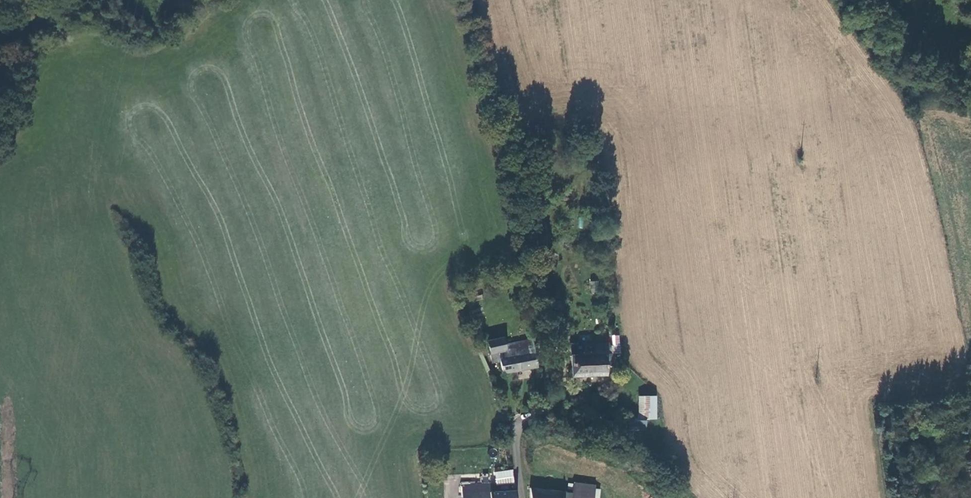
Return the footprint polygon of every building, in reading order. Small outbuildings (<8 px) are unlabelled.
[(496,372),(529,363),(525,335),(498,344),(496,336),(480,341),(483,352),(489,351),(496,372)] [(603,370),(603,350),(590,350),(589,337),(568,337),(568,350),(568,370),(603,370)] [(638,396),(638,421),(645,421),(657,421),(657,396),(638,396)] [(625,420),(625,430),(645,431),(645,421),(638,421),(625,420)] [(494,486),(513,484),(511,470),(492,472),(494,486)] [(460,482),(461,497),(515,497),(515,492),(489,493),(488,482),(460,482)] [(595,485),(573,482),(571,494),(564,493),(563,497),(593,497),(595,485)] [(564,493),(529,488),(529,497),(563,497),(564,493)]
